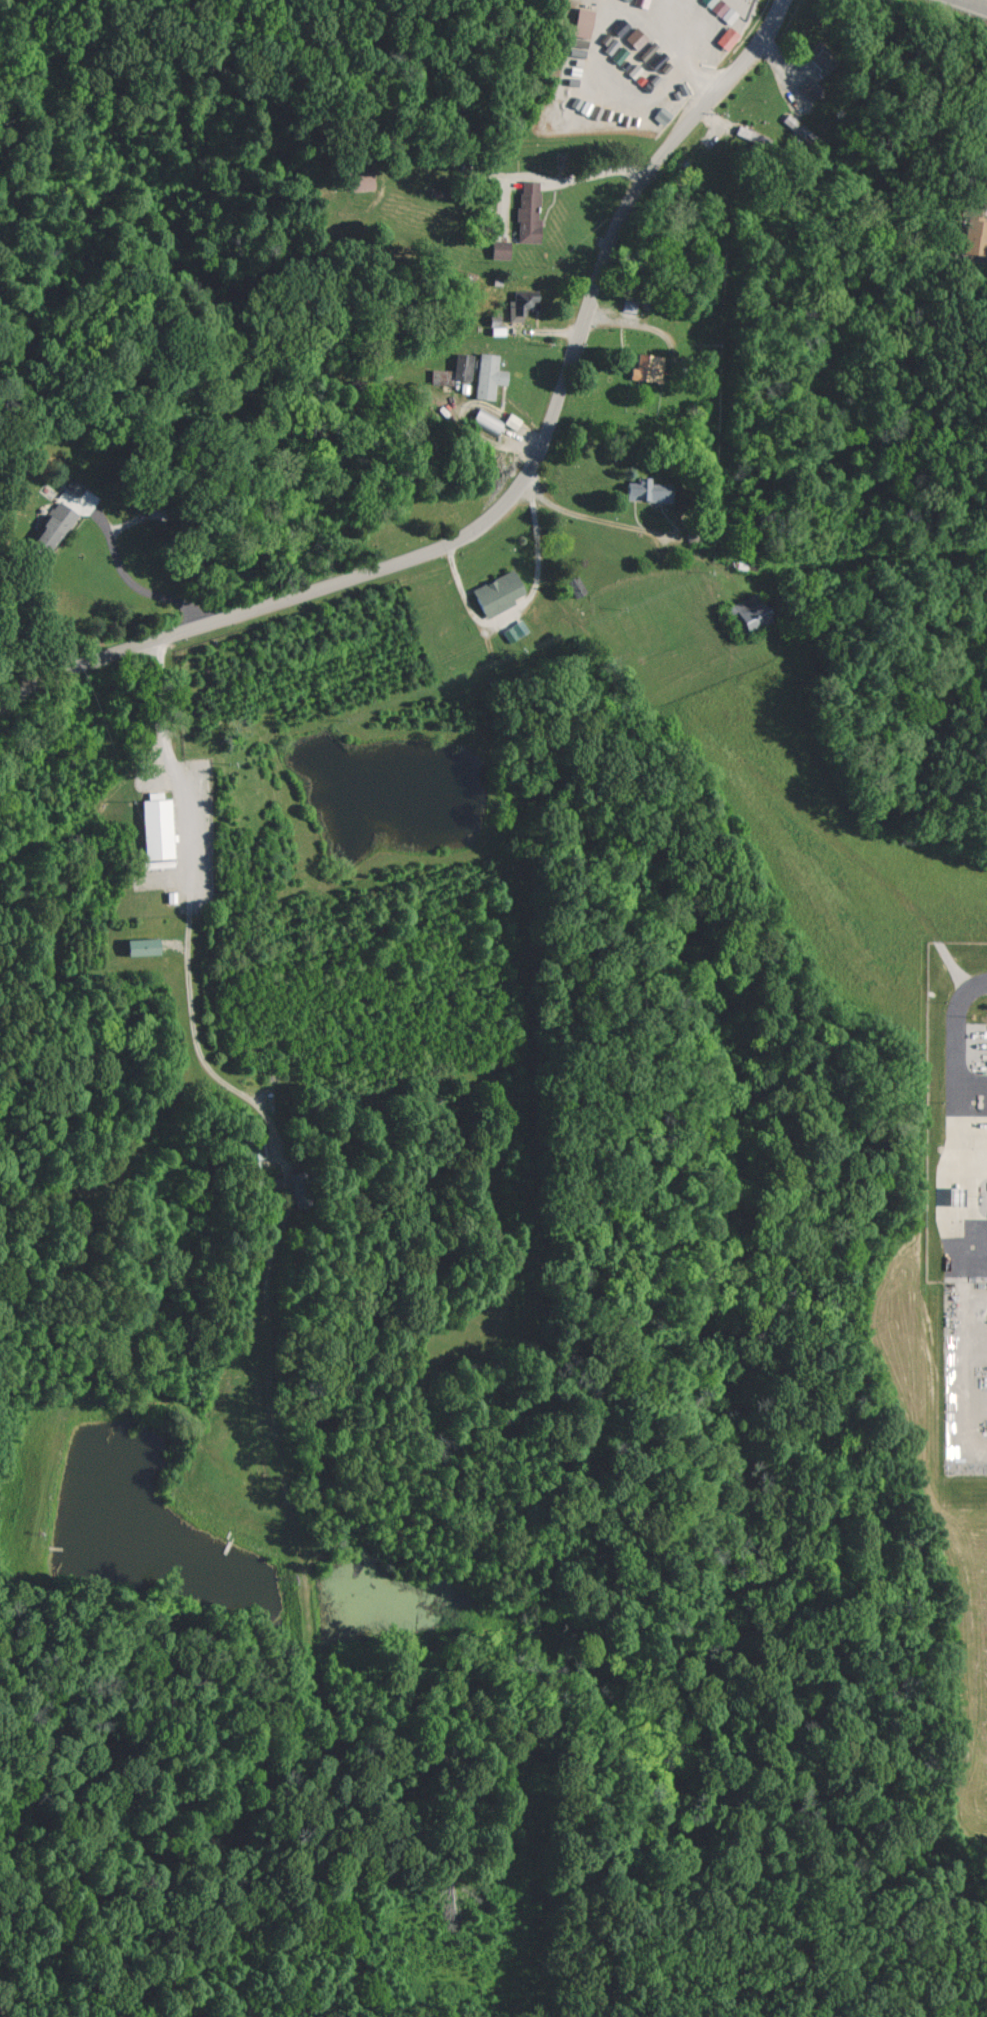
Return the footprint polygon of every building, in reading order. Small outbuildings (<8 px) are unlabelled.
[(699,5),(733,21),(736,14),(735,8),(739,1),(750,1),(750,0),(701,0),(699,5)] [(575,36),(592,38),(595,9),(578,7),(575,36)] [(717,42),(728,51),(741,34),(730,25),(717,42)] [(822,76),(838,66),(822,41),(812,48),(816,54),(810,58),(822,76)] [(801,88),(813,101),(824,90),(812,77),(801,88)] [(664,124),(671,113),(661,106),(654,118),(664,124)] [(542,182),(521,181),(519,241),(540,242),(542,182)] [(967,216),(964,252),(986,254),(986,218),(967,216)] [(512,240),(494,240),(493,258),(511,259),(512,240)] [(541,290),(516,290),(516,311),(540,311),(541,290)] [(638,301),(624,299),(623,311),(637,313),(638,301)] [(473,354),(455,353),(454,379),(472,380),(473,354)] [(500,354),(480,353),(476,399),(495,400),(497,384),(508,385),(509,371),(499,370),(500,354)] [(633,367),(632,379),(662,382),(665,357),(639,354),(638,368),(633,367)] [(473,425),(500,435),(506,420),(479,409),(473,425)] [(652,484),(653,478),(641,478),(640,483),(628,482),(628,500),(674,502),(674,485),(652,484)] [(53,516),(33,544),(49,556),(78,514),(58,500),(49,513),(53,516)] [(488,618),(517,603),(514,599),(527,593),(514,569),(473,591),(488,618)] [(772,622),(761,592),(728,605),(732,615),(740,612),(748,631),(772,622)] [(511,643),(530,630),(522,619),(503,631),(511,643)] [(143,799),(146,859),(177,857),(176,832),(174,832),(173,798),(164,798),(164,791),(150,792),(150,799),(143,799)] [(129,938),(130,954),(161,953),(161,937),(129,938)]
